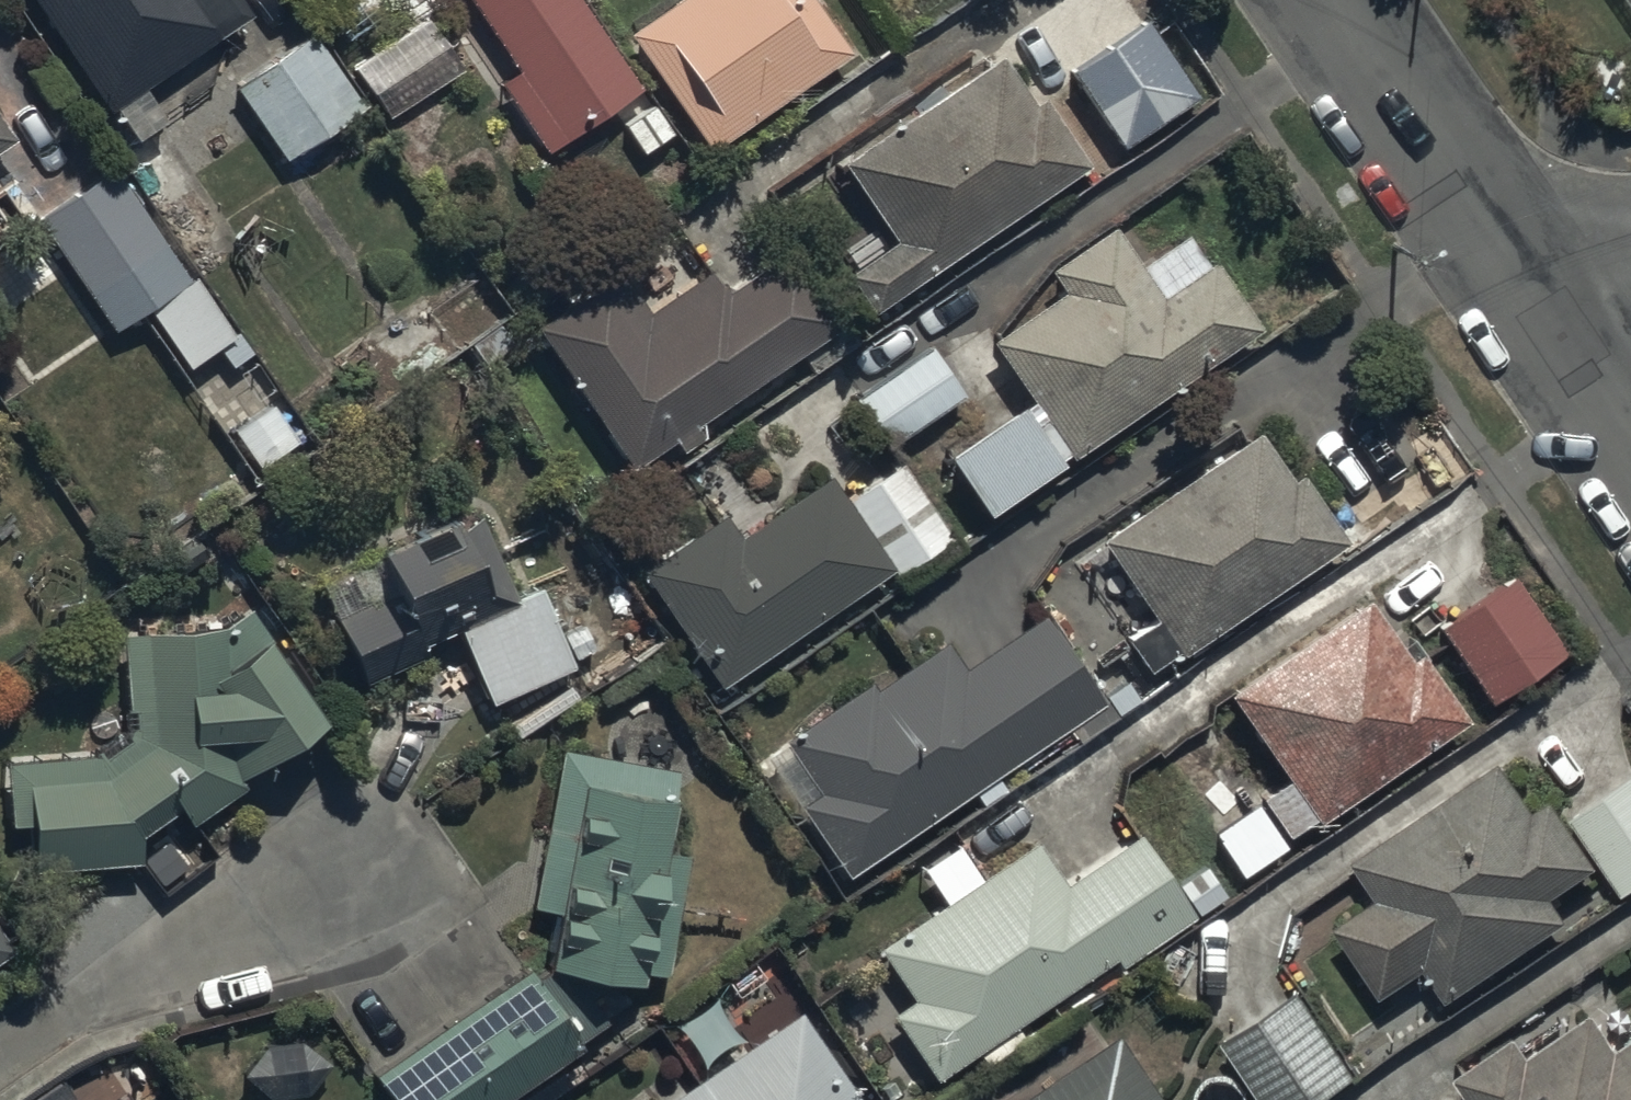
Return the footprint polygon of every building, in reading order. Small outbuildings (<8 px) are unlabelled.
[(112,101),(251,3),(249,0),(41,0),(112,101)] [(521,67),(502,80),(548,148),(645,82),(590,0),(477,0),(521,67)] [(816,0),(666,0),(630,26),(713,143),(853,44),(816,0)] [(1133,20),(1071,64),(1123,139),(1185,95),(1133,20)] [(317,32),(238,85),(290,162),(369,109),(317,32)] [(1007,50),(844,153),(896,235),(849,265),(871,301),(1093,161),(1047,89),(1036,96),(1007,50)] [(16,130),(0,107),(0,141),(16,130)] [(39,209),(114,327),(194,275),(120,158),(39,209)] [(949,444),(991,506),(1264,325),(1216,253),(1163,289),(1113,215),(1049,257),(1065,282),(993,330),(1033,389),(949,444)] [(621,260),(538,316),(634,458),(674,431),(683,443),(707,426),(698,413),(848,311),(799,239),(727,288),(710,264),(652,304),(621,260)] [(243,328),(184,363),(227,434),(235,429),(256,464),(297,439),(268,392),(278,386),(243,328)] [(964,392),(930,339),(857,385),(892,439),(964,392)] [(1289,472),(1255,423),(1097,532),(1101,537),(1044,577),(1101,660),(1128,642),(1143,665),(1176,642),(1182,650),(1347,535),(1299,465),(1289,472)] [(642,561),(720,677),(891,563),(897,572),(955,534),(904,458),(849,495),(828,465),(798,485),(793,477),(764,496),(771,506),(739,527),(724,505),(642,561)] [(459,503),(316,564),(372,675),(421,652),(384,707),(432,766),(488,697),(575,660),(539,577),(498,595),(459,503)] [(1436,619),(1487,697),(1565,645),(1513,568),(1436,619)] [(1365,592),(1225,686),(1284,773),(1261,788),(1287,826),(1311,809),(1313,813),(1462,712),(1416,643),(1405,651),(1365,592)] [(221,621),(130,622),(127,733),(98,747),(8,755),(14,816),(34,814),(39,865),(146,855),(144,828),(182,800),(196,819),(248,779),(241,769),(324,707),(257,606),(221,606),(221,621)] [(799,799),(845,869),(1064,725),(1073,739),(1137,697),(1123,676),(1098,692),(1042,607),(960,661),(944,636),(873,682),(869,676),(785,731),(821,785),(799,799)] [(563,742),(534,903),(556,907),(546,960),(554,961),(537,972),(529,961),(374,1067),(397,1099),(543,1099),(573,1080),(558,1058),(586,1039),(582,1034),(610,1015),(594,991),(621,973),(644,977),(646,966),(668,970),(690,846),(669,843),(683,764),(563,742)] [(1567,812),(1550,787),(1531,800),(1499,752),(1350,853),(1374,889),(1331,918),(1379,989),(1425,959),(1446,991),(1567,909),(1552,887),(1597,857),(1619,887),(1630,879),(1630,768),(1567,812)] [(1252,794),(1208,826),(1242,873),(1286,841),(1252,794)] [(1033,834),(875,941),(911,995),(889,1010),(934,1075),(1112,955),(1117,963),(1225,890),(1204,859),(1174,879),(1152,846),(1170,833),(1154,809),(1134,823),(1137,828),(1063,878),(1033,834)] [(13,944),(0,925),(0,953),(13,944)] [(1299,979),(1219,1031),(1265,1099),(1308,1099),(1357,1068),(1299,979)] [(1452,1066),(1476,1099),(1630,1099),(1630,1028),(1618,1037),(1593,1000),(1528,1044),(1514,1024),(1452,1066)] [(663,1099),(879,1099),(881,1099),(857,1063),(849,1069),(804,1004),(663,1099)] [(1007,1099),(1173,1099),(1124,1025),(1007,1099)] [(145,1088),(128,1099),(153,1099),(145,1088)]
